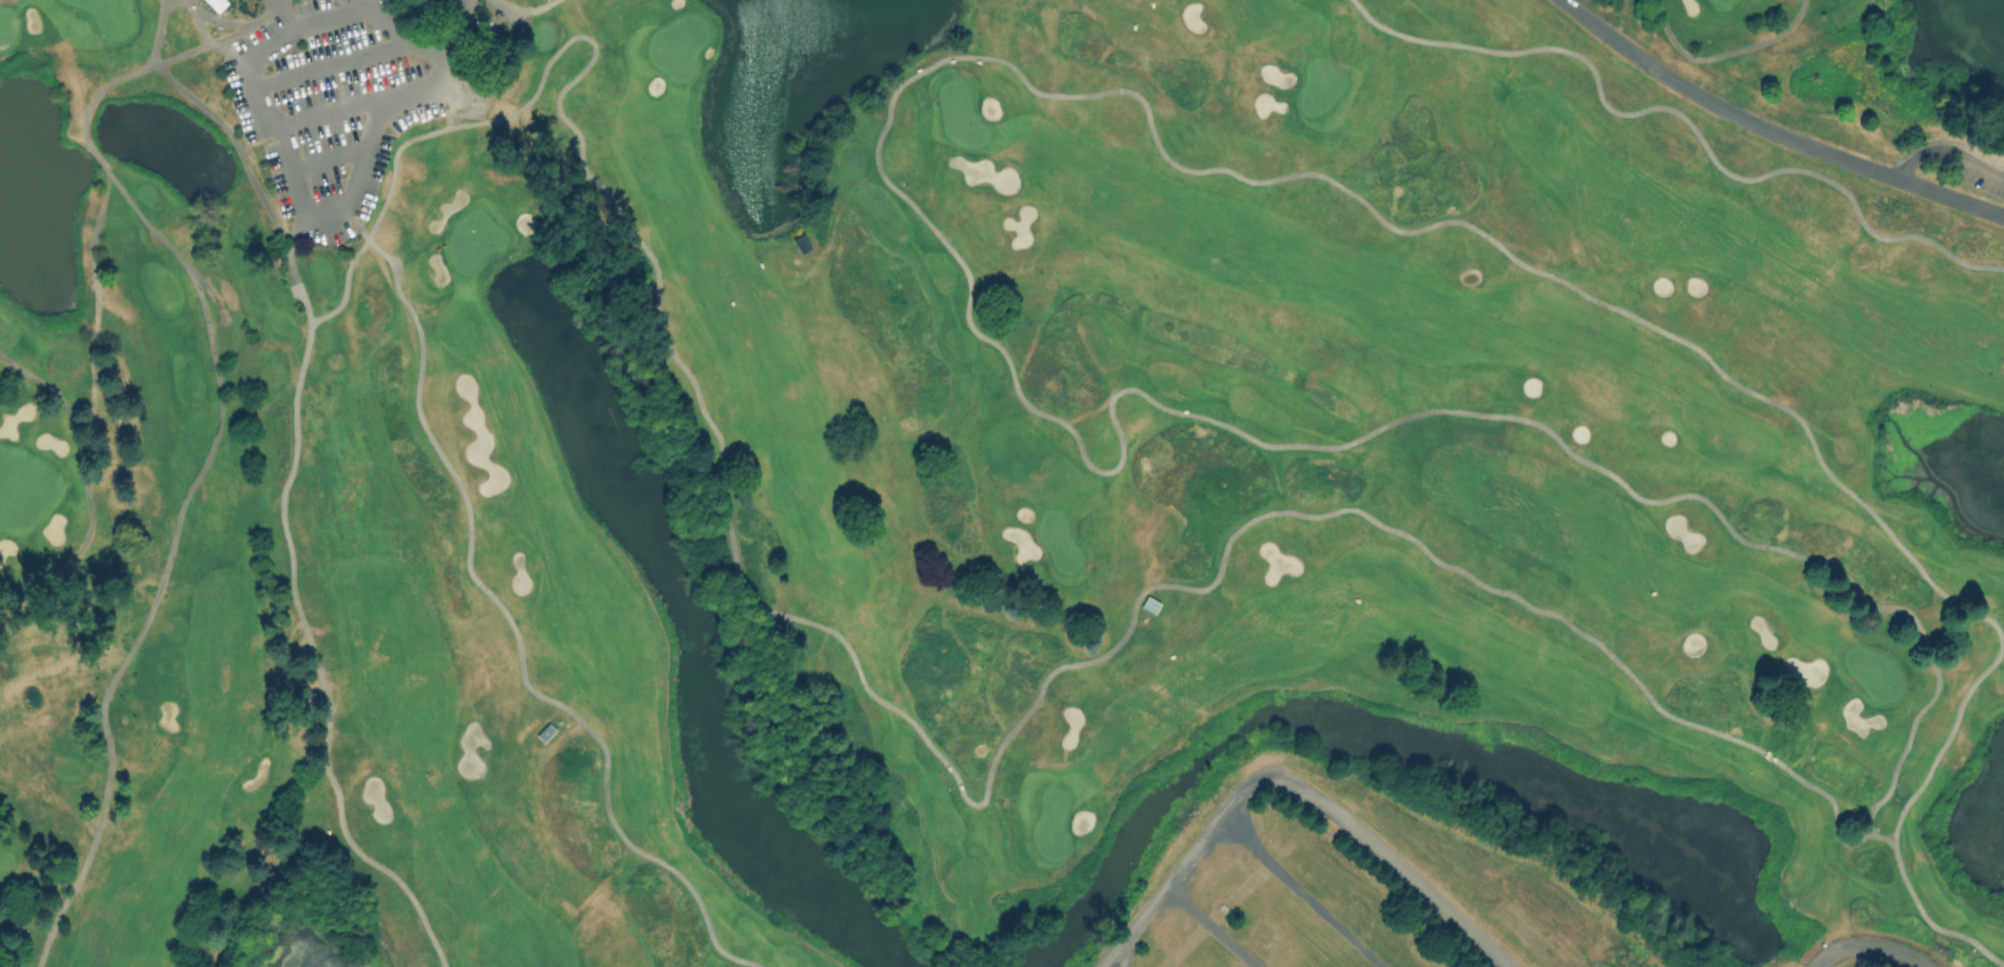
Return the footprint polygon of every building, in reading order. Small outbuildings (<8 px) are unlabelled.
[(227,0),(205,0),(217,12),(228,1),(227,0)] [(1146,594),(1159,602),(1153,612),(1140,605),(1146,594)] [(542,740),(535,733),(548,721),(555,728),(542,740)]
